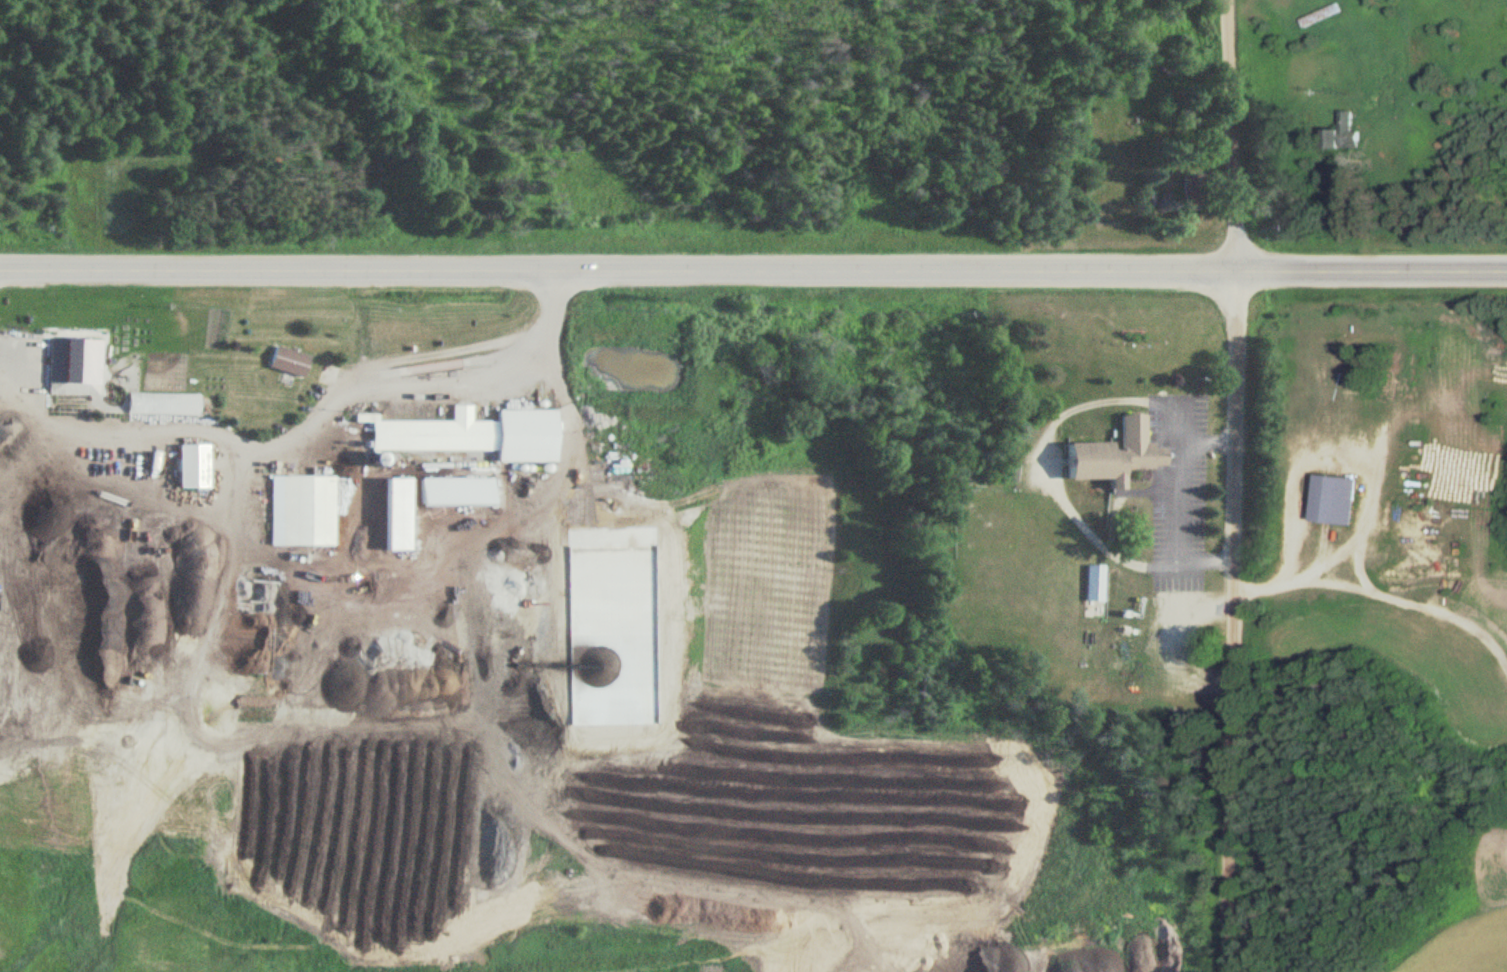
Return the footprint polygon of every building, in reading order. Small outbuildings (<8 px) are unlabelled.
[(1301,19),(1304,27),(1341,11),(1338,4),(1301,19)] [(1359,131),(1353,131),(1353,112),(1340,112),(1340,130),(1326,130),(1326,149),(1359,149),(1359,131)] [(1183,209),(1201,209),(1201,175),(1183,175),(1183,209)] [(49,337),(101,338),(100,383),(48,381),(49,337)] [(274,345),(268,366),(303,378),(310,357),(274,345)] [(128,390),(128,413),(198,415),(199,392),(128,390)] [(373,418),(372,447),(490,449),(490,461),(553,462),(554,410),(491,409),(491,420),(471,420),(471,404),(452,403),(452,419),(373,418)] [(1068,444),(1069,481),(1111,480),(1111,491),(1126,491),(1125,470),(1167,469),(1167,449),(1154,449),(1154,444),(1146,444),(1146,415),(1121,415),(1122,450),(1113,450),(1113,444),(1068,444)] [(177,444),(207,443),(207,486),(178,487),(177,444)] [(340,475),(339,544),(274,544),(274,537),(271,537),(271,475),(340,475)] [(1353,526),(1357,479),(1317,476),(1313,522),(1353,526)] [(381,477),(409,477),(410,548),(382,549),(381,477)] [(414,477),(414,502),(485,502),(486,478),(414,477)] [(1088,565),(1088,600),(1106,600),(1106,565),(1088,565)]
